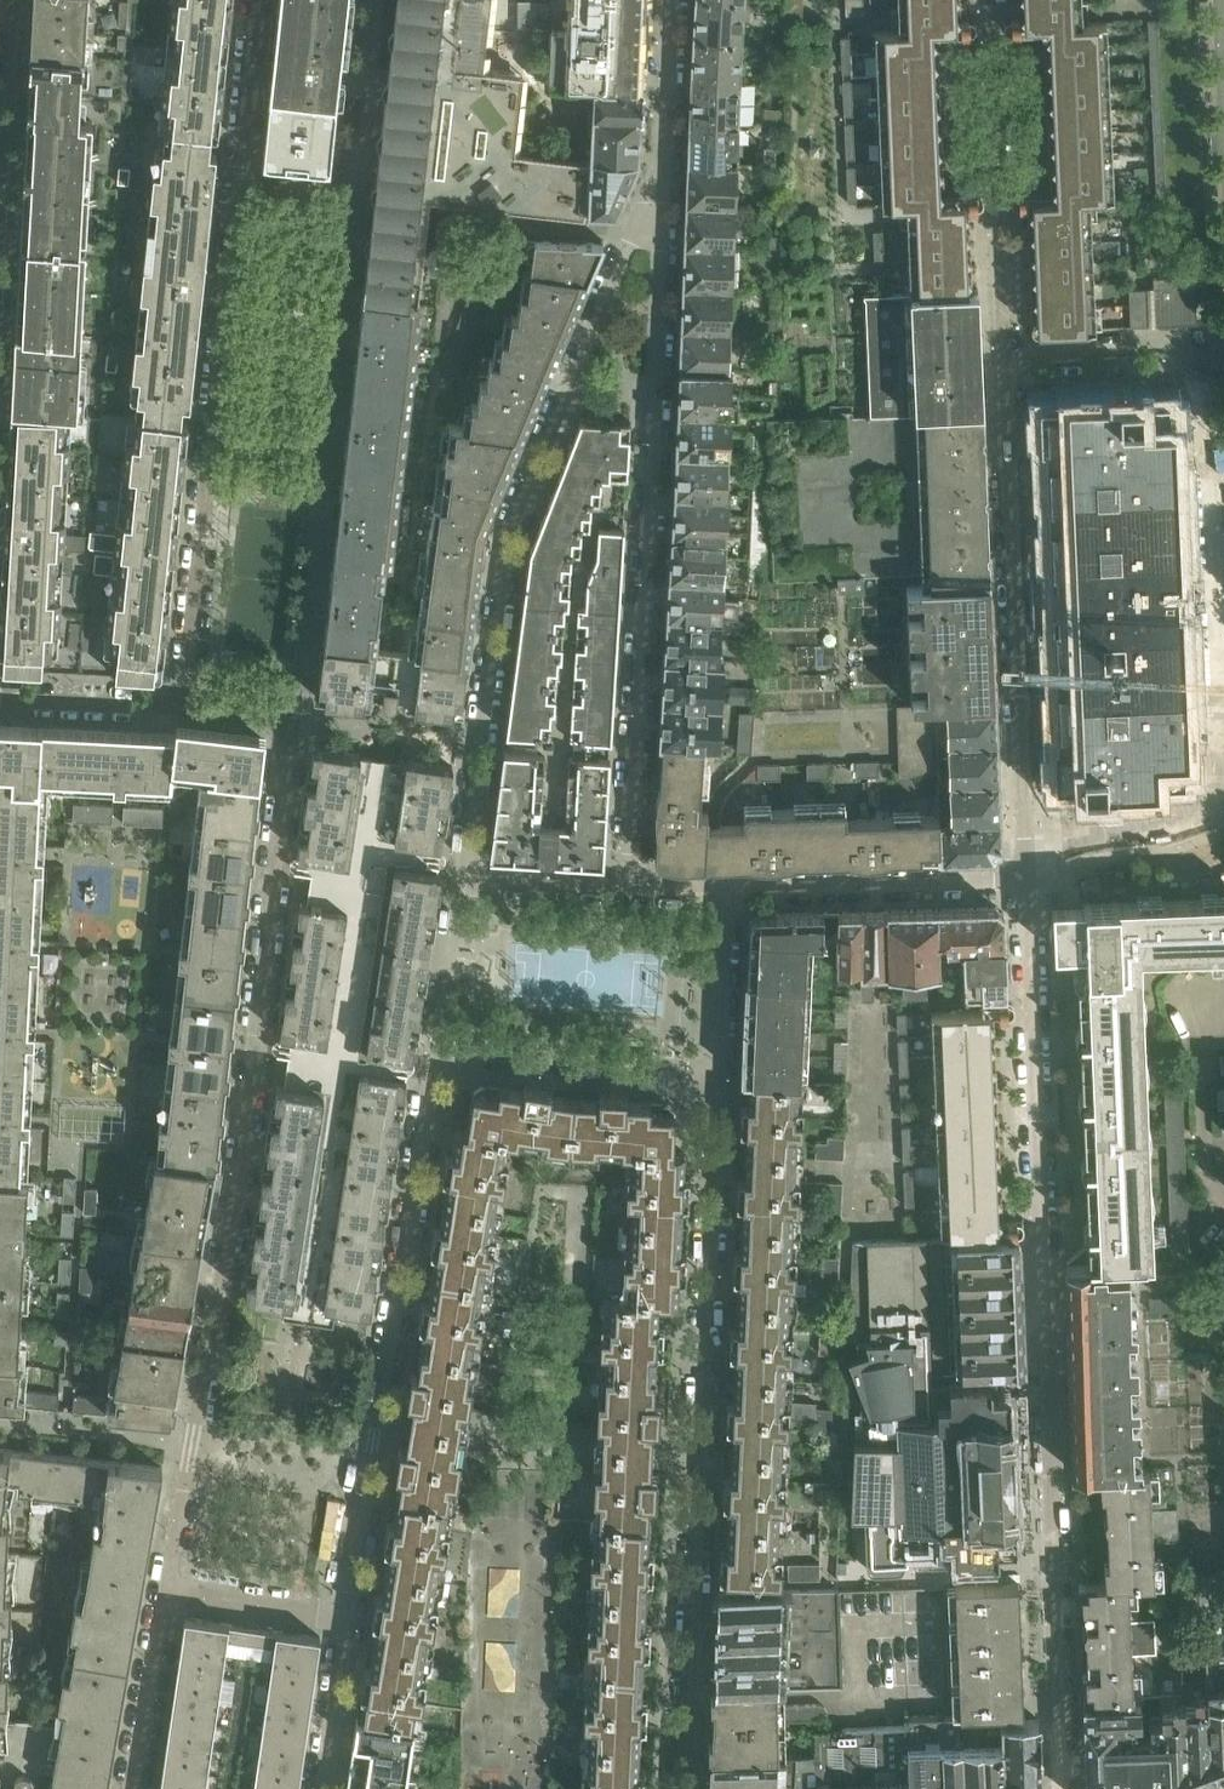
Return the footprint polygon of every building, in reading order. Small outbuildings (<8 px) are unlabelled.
[(96,0),(34,0),(31,53),(83,56),(93,56),(96,0)] [(119,26),(127,26),(129,1),(120,0),(119,26)] [(167,47),(227,54),(233,0),(172,0),(167,47)] [(277,29),(344,37),(348,0),(280,0),(277,29)] [(524,73),(483,68),(490,0),(397,0),(373,217),(364,294),(421,301),(421,302),(437,303),(437,298),(440,275),(443,249),(425,247),(428,223),(431,192),(432,192),(442,193),(442,199),(584,214),(585,210),(584,159),(515,151),(524,73)] [(539,0),(519,0),(519,28),(539,29),(539,0)] [(647,0),(571,0),(571,1),(570,28),(567,84),(575,85),(575,93),(587,94),(643,95),(643,88),(644,58),(647,58),(648,40),(650,40),(651,23),(648,23),(649,5),(647,5),(647,0)] [(746,1),(724,0),(696,0),(695,39),(745,41),(774,43),(775,26),(764,25),(764,32),(745,30),(746,1)] [(846,14),(864,13),(864,0),(846,0),(846,14)] [(942,112),(938,29),(950,29),(950,27),(961,26),(962,35),(971,35),(973,34),(975,32),(976,30),(977,28),(976,17),(967,17),(967,20),(962,20),(961,0),(898,0),(898,8),(892,8),(892,10),(899,10),(899,29),(892,29),(892,30),(869,31),(877,206),(900,205),(900,206),(907,205),(908,225),(901,225),(901,227),(908,226),(911,293),(979,290),(978,288),(974,288),(971,241),(970,209),(976,208),(976,211),(985,211),(984,200),(983,197),(981,195),(980,194),(977,194),(968,194),(969,201),(946,202),(942,112)] [(1106,23),(1112,23),(1112,21),(1089,22),(1082,22),(1081,3),(1088,2),(1088,1),(1081,1),(1081,0),(1018,0),(1019,16),(1004,17),(1005,28),(1006,31),(1007,31),(1008,32),(1010,33),(1012,34),(1021,33),(1021,27),(1044,26),(1051,198),(1028,199),(1028,193),(1019,193),(1016,194),(1015,194),(1013,196),(1013,200),(1013,211),(1022,210),(1022,208),(1028,207),(1029,240),(1033,331),(1033,332),(1033,333),(1034,334),(1034,335),(1035,336),(1036,336),(1038,337),(1039,337),(1071,336),(1070,329),(1102,328),(1102,326),(1096,327),(1091,220),(1098,219),(1098,218),(1091,218),(1090,199),(1097,198),(1120,197),(1120,195),(1114,195),(1106,23)] [(567,84),(570,28),(571,1),(568,1),(567,20),(565,19),(565,27),(552,27),(549,83),(567,84)] [(344,37),(277,29),(271,94),(337,101),(344,37)] [(118,49),(126,49),(127,35),(119,35),(118,49)] [(841,37),(843,72),(852,72),(850,37),(841,37)] [(745,41),(695,39),(693,81),(744,83),(745,41)] [(227,54),(167,47),(159,127),(173,128),(171,147),(210,151),(212,132),(219,133),(227,54)] [(82,79),(82,62),(83,56),(31,53),(30,75),(82,79)] [(82,79),(30,75),(29,95),(81,98),(82,79)] [(852,80),(843,80),(845,115),(854,115),(852,80)] [(744,83),(693,81),(691,119),(742,121),(744,83)] [(337,101),(271,94),(264,160),(330,167),(337,101)] [(643,95),(587,94),(584,159),(585,210),(616,212),(639,159),(641,116),(642,116),(643,95)] [(81,98),(29,95),(28,116),(80,119),(81,98)] [(765,109),(765,122),(785,123),(785,109),(765,109)] [(92,144),(93,120),(80,119),(28,116),(26,141),(92,144)] [(742,121),(691,119),(689,164),(736,166),(741,166),(742,121)] [(854,123),(845,123),(847,159),(855,158),(854,123)] [(91,170),(92,144),(26,141),(25,167),(91,170)] [(158,203),(155,233),(208,238),(217,152),(210,151),(171,147),(164,146),(161,171),(154,170),(151,202),(158,203)] [(766,148),(766,163),(776,163),(776,148),(766,148)] [(736,166),(689,164),(687,206),(734,207),(736,166)] [(856,166),(847,167),(848,202),(857,202),(856,166)] [(89,192),(91,170),(25,167),(24,189),(89,192)] [(131,168),(122,167),(120,167),(118,183),(129,184),(131,168)] [(88,217),(89,192),(24,189),(23,213),(88,217)] [(734,207),(687,206),(686,246),(733,248),(734,207)] [(88,217),(23,213),(21,238),(87,241),(88,217)] [(874,231),(876,267),(884,266),(883,231),(874,231)] [(208,238),(155,233),(152,264),(145,263),(141,294),(148,295),(146,319),(199,324),(208,238)] [(510,235),(506,266),(531,270),(589,275),(604,240),(585,239),(510,235)] [(781,250),(782,237),(771,236),(771,250),(781,250)] [(85,265),(87,241),(21,238),(20,262),(85,265)] [(733,248),(686,246),(684,289),(731,291),(733,248)] [(84,290),(85,265),(20,262),(19,286),(84,290)] [(589,275),(531,270),(528,292),(522,291),(518,314),(512,313),(509,336),(560,343),(589,275)] [(885,274),(876,274),(877,292),(885,292),(885,274)] [(1159,277),(1153,277),(1155,326),(1197,324),(1195,275),(1159,277)] [(1149,326),(1148,289),(1143,289),(1142,278),(1129,279),(1131,327),(1149,326)] [(84,290),(19,286),(17,311),(83,314),(84,290)] [(731,291),(684,289),(683,331),(730,333),(731,291)] [(981,350),(979,292),(979,290),(911,293),(877,295),(867,295),(867,294),(864,294),(864,297),(866,297),(868,355),(981,350)] [(364,294),(354,381),(411,387),(421,302),(421,301),(364,294)] [(83,314),(17,311),(16,335),(81,339),(83,314)] [(199,324),(146,319),(144,342),(137,341),(133,373),(140,373),(138,398),(145,399),(184,403),(191,403),(199,324)] [(778,319),(763,319),(762,329),(777,329),(778,319)] [(730,333),(683,331),(681,370),(728,372),(730,333)] [(80,363),(81,339),(16,335),(15,360),(80,363)] [(768,349),(777,350),(778,335),(768,335),(768,349)] [(560,343),(509,336),(503,336),(499,359),(550,365),(553,358),(560,343)] [(983,410),(981,350),(868,355),(871,416),(915,413),(983,410)] [(767,366),(777,366),(777,351),(767,351),(767,366)] [(119,354),(108,353),(107,369),(117,370),(119,354)] [(541,387),(550,365),(499,359),(491,358),(488,381),(541,387)] [(80,363),(15,360),(13,384),(79,388),(80,363)] [(729,390),(729,383),(730,372),(728,372),(681,370),(680,410),(728,412),(729,400),(739,401),(740,391),(729,390)] [(772,390),(773,376),(764,375),(763,390),(772,390)] [(532,410),(541,387),(488,381),(482,380),(478,403),(532,410)] [(354,381),(344,469),(401,476),(411,387),(354,381)] [(77,415),(79,388),(13,384),(12,408),(77,415)] [(1037,404),(1038,443),(1039,443),(1039,446),(1042,446),(1048,577),(1048,580),(1052,580),(1053,604),(1049,605),(1050,608),(1049,608),(1055,739),(1051,739),(1052,742),(1051,742),(1053,781),(1053,784),(1057,784),(1057,785),(1081,784),(1081,787),(1084,787),(1154,784),(1157,784),(1157,780),(1181,779),(1185,779),(1184,753),(1187,752),(1187,749),(1181,602),(1180,599),(1177,599),(1176,575),(1179,574),(1179,571),(1180,571),(1173,424),(1173,421),(1170,421),(1169,395),(1165,395),(1140,396),(1140,392),(1137,393),(1137,392),(1068,395),(1068,396),(1065,396),(1065,399),(1040,400),(1040,401),(1037,401),(1037,404)] [(189,422),(182,421),(184,403),(145,399),(143,417),(136,417),(102,414),(101,417),(85,417),(77,415),(12,408),(0,616),(0,668),(159,678),(163,675),(189,422)] [(523,432),(532,410),(478,403),(473,402),(469,426),(523,432)] [(738,425),(735,424),(727,424),(728,412),(680,410),(678,451),(726,453),(737,454),(738,425)] [(983,410),(915,413),(916,429),(917,439),(905,440),(905,451),(910,451),(917,450),(918,468),(922,584),(990,581),(986,465),(985,453),(984,426),(983,410)] [(581,418),(571,443),(532,546),(531,547),(507,730),(509,730),(509,731),(512,731),(511,749),(507,749),(507,750),(505,749),(491,856),(493,856),(519,857),(519,855),(516,855),(517,848),(540,849),(541,823),(558,824),(557,850),(580,851),(580,859),(576,859),(576,861),(604,862),(611,756),(610,756),(611,737),(612,737),(625,526),(623,526),(623,525),(618,525),(619,513),(624,513),(625,509),(617,509),(618,501),(625,501),(627,476),(628,476),(631,422),(581,418)] [(511,461),(523,432),(469,426),(449,423),(446,452),(511,461)] [(726,453),(678,451),(676,491),(724,493),(726,453)] [(499,489),(511,461),(446,452),(444,480),(499,489)] [(344,469),(334,556),(385,562),(385,563),(391,563),(401,476),(344,469)] [(490,513),(499,489),(444,480),(441,505),(490,513)] [(728,494),(724,493),(676,491),(673,534),(726,537),(728,494)] [(484,527),(490,513),(441,505),(435,504),(432,528),(483,535),(484,527)] [(480,559),(483,535),(432,528),(430,528),(427,553),(480,559)] [(726,537),(673,534),(671,575),(723,577),(725,556),(726,537)] [(478,580),(480,559),(427,553),(425,573),(478,580)] [(334,556),(324,642),(375,649),(385,563),(385,562),(334,556)] [(478,580),(425,573),(420,613),(473,620),(478,580)] [(723,577),(671,575),(668,616),(722,619),(722,609),(745,610),(745,599),(722,598),(723,577)] [(864,575),(839,576),(821,577),(822,589),(840,588),(864,586),(864,575)] [(994,660),(992,620),(990,581),(922,584),(907,586),(910,664),(994,660)] [(468,661),(470,639),(473,620),(420,613),(415,654),(468,661)] [(722,619),(668,616),(666,656),(719,659),(722,619)] [(415,654),(375,649),(324,642),(318,697),(373,704),(374,696),(407,700),(406,708),(461,714),(468,661),(415,654)] [(724,659),(719,659),(666,656),(663,700),(722,703),(724,659)] [(994,660),(910,664),(912,705),(936,704),(995,702),(994,660)] [(739,687),(738,702),(753,703),(754,688),(739,687)] [(722,703),(663,700),(662,719),(721,722),(722,703)] [(995,702),(936,704),(938,744),(958,744),(997,742),(995,702)] [(936,704),(912,705),(898,706),(900,775),(939,773),(938,744),(936,704)] [(755,712),(740,713),(740,723),(754,724),(755,712)] [(721,722),(662,719),(661,743),(664,743),(664,741),(704,743),(705,743),(719,744),(721,722)] [(754,724),(740,723),(738,745),(753,746),(754,724)] [(86,729),(0,724),(0,822),(39,824),(42,776),(84,779),(86,729)] [(170,733),(86,729),(84,779),(167,783),(170,733)] [(259,777),(261,737),(170,733),(167,783),(173,783),(177,783),(194,778),(195,773),(208,774),(203,816),(255,822),(260,778),(259,777)] [(721,863),(720,823),(708,823),(709,812),(700,811),(704,743),(664,741),(664,743),(661,786),(668,787),(667,802),(660,802),(659,818),(666,818),(665,833),(658,833),(656,860),(659,861),(663,862),(668,864),(673,865),(678,865),(683,866),(688,865),(693,865),(697,864),(702,863),(705,864),(721,863)] [(958,744),(938,744),(939,773),(940,781),(939,781),(939,783),(999,781),(997,742),(958,744)] [(361,753),(315,746),(296,870),(313,873),(308,904),(302,903),(279,1053),(290,1055),(285,1086),(279,1085),(247,1294),(286,1300),(283,1317),(299,1319),(301,1309),(315,1311),(313,1321),(334,1324),(337,1308),(371,1313),(409,1059),(397,1057),(395,1056),(393,1057),(392,1057),(391,1058),(389,1060),(389,1061),(388,1062),(382,1061),(384,1050),(413,1054),(441,871),(412,866),(413,855),(420,856),(420,857),(420,858),(420,859),(421,860),(422,861),(422,862),(425,863),(438,866),(453,767),(407,760),(407,762),(361,755),(361,753)] [(879,761),(857,762),(858,776),(880,776),(879,761)] [(830,762),(808,763),(808,778),(830,777),(830,762)] [(781,764),(758,765),(759,779),(781,779),(781,764)] [(999,781),(939,783),(941,815),(939,815),(939,819),(1000,818),(999,791),(999,781)] [(75,803),(74,820),(113,823),(114,805),(75,803)] [(125,805),(124,823),(163,825),(164,807),(125,805)] [(938,856),(939,819),(939,815),(847,819),(846,807),(819,808),(821,860),(848,859),(848,852),(863,851),(863,859),(879,858),(879,851),(894,851),(894,858),(938,856)] [(821,860),(819,808),(744,811),(745,822),(720,823),(721,863),(749,862),(749,855),(764,855),(764,862),(780,861),(780,854),(795,854),(796,861),(821,860)] [(246,907),(252,850),(255,822),(203,816),(193,901),(246,907)] [(1002,849),(1000,818),(939,819),(938,856),(938,859),(994,858),(1002,849)] [(37,864),(39,824),(0,822),(0,909),(35,911),(37,864)] [(1085,1246),(1067,1262),(1067,1266),(1135,1263),(1135,1262),(1146,1262),(1134,972),(1142,971),(1141,947),(1223,944),(1223,897),(1053,904),(1054,951),(1086,950),(1087,969),(1083,969),(1084,984),(1078,984),(1080,1027),(1086,1027),(1087,1048),(1081,1048),(1082,1091),(1089,1090),(1089,1112),(1083,1112),(1085,1156),(1091,1156),(1092,1177),(1086,1177),(1088,1220),(1094,1220),(1094,1234),(1088,1234),(1089,1245),(1085,1246)] [(236,993),(242,936),(246,907),(193,901),(184,987),(236,993)] [(997,906),(937,908),(938,946),(943,946),(942,938),(954,937),(954,945),(1005,944),(1004,912),(997,906)] [(937,908),(884,909),(885,970),(903,970),(903,988),(926,987),(926,969),(939,969),(938,946),(937,908)] [(33,951),(35,911),(0,909),(0,996),(30,998),(33,951)] [(884,909),(860,910),(861,966),(861,980),(861,990),(874,990),(873,971),(885,970),(884,909)] [(836,911),(836,936),(836,966),(861,966),(860,910),(836,911)] [(822,911),(758,913),(751,920),(750,935),(799,936),(809,936),(821,936),(822,911)] [(836,911),(822,911),(821,936),(836,936),(836,911)] [(799,936),(750,935),(748,978),(799,979),(808,979),(809,936),(799,936)] [(954,945),(943,946),(938,946),(939,969),(939,972),(1006,969),(1005,944),(954,945)] [(1007,992),(1006,969),(964,971),(965,994),(1007,992)] [(799,979),(748,978),(745,1028),(798,1028),(799,979)] [(226,1079),(233,1024),(236,993),(184,987),(174,1072),(226,1079)] [(957,1000),(957,991),(941,991),(941,1001),(957,1000)] [(849,1025),(850,995),(837,994),(835,1022),(835,1025),(849,1025)] [(28,1039),(30,998),(0,996),(0,1083),(26,1085),(28,1039)] [(982,1009),(932,1011),(942,1232),(956,1231),(957,1237),(1018,1235),(1020,1234),(1021,1234),(1023,1232),(1024,1231),(1024,1230),(1024,1229),(1024,1228),(1024,1217),(1015,1218),(1015,1220),(1004,1221),(995,1017),(1007,1016),(1007,1019),(1016,1019),(1015,1007),(1015,1006),(1014,1004),(1012,1003),(1011,1002),(1009,1002),(981,1003),(982,1009)] [(907,1013),(898,1014),(899,1032),(907,1031),(907,1013)] [(798,1028),(745,1028),(743,1078),(799,1080),(799,1077),(798,1028)] [(835,1040),(834,1072),(848,1072),(849,1041),(835,1040)] [(908,1040),(899,1040),(901,1075),(909,1075),(908,1040)] [(821,1071),(833,1072),(834,1042),(822,1042),(821,1071)] [(217,1164),(223,1110),(226,1079),(174,1072),(164,1157),(217,1164)] [(799,1080),(743,1078),(743,1079),(749,1079),(748,1103),(742,1103),(741,1130),(747,1130),(746,1152),(795,1155),(796,1133),(802,1133),(803,1106),(797,1105),(798,1081),(801,1082),(801,1080),(799,1080)] [(24,1126),(26,1085),(0,1083),(0,1178),(21,1179),(24,1126)] [(817,1093),(832,1094),(833,1083),(817,1083),(817,1093)] [(910,1083),(901,1084),(902,1119),(911,1119),(910,1083)] [(524,1091),(485,1085),(485,1087),(476,1093),(474,1092),(468,1130),(506,1136),(506,1139),(519,1141),(520,1133),(542,1137),(541,1144),(570,1148),(575,1099),(551,1095),(552,1089),(525,1085),(524,1091)] [(1183,1088),(1165,1088),(1172,1261),(1190,1260),(1183,1088)] [(627,1101),(627,1095),(600,1094),(600,1100),(575,1099),(570,1148),(622,1150),(622,1151),(635,1152),(636,1149),(674,1151),(676,1113),(673,1113),(666,1105),(666,1103),(627,1101)] [(912,1127),(903,1127),(904,1163),(913,1162),(912,1127)] [(506,1136),(468,1130),(457,1128),(453,1153),(447,1152),(443,1179),(449,1180),(445,1203),(495,1211),(498,1188),(504,1189),(509,1162),(502,1161),(506,1139),(506,1136)] [(817,1142),(817,1157),(844,1158),(845,1138),(829,1137),(828,1143),(817,1142)] [(674,1151),(636,1149),(635,1152),(634,1174),(628,1174),(627,1201),(633,1201),(632,1224),(682,1227),(683,1203),(689,1204),(690,1177),(684,1176),(685,1151),(674,1151)] [(795,1155),(746,1152),(745,1177),(739,1177),(737,1204),(744,1205),(743,1226),(791,1228),(792,1207),(799,1207),(799,1195),(800,1180),(793,1179),(795,1155)] [(217,1164),(164,1157),(164,1158),(157,1157),(143,1233),(203,1241),(217,1164)] [(914,1170),(905,1171),(906,1206),(915,1206),(914,1170)] [(76,1202),(77,1177),(65,1177),(63,1201),(76,1202)] [(27,1221),(29,1179),(21,1179),(0,1178),(0,1276),(24,1278),(27,1221)] [(844,1183),(800,1180),(799,1195),(827,1196),(826,1217),(842,1217),(844,1183)] [(98,1189),(86,1188),(84,1213),(97,1214),(98,1189)] [(495,1211),(445,1203),(442,1226),(435,1225),(431,1252),(437,1253),(434,1276),(483,1284),(487,1261),(493,1262),(497,1235),(491,1234),(495,1211)] [(74,1236),(75,1211),(63,1211),(62,1235),(74,1236)] [(907,1214),(907,1232),(916,1232),(915,1214),(907,1214)] [(682,1227),(632,1224),(631,1248),(625,1248),(624,1275),(630,1275),(629,1299),(659,1301),(679,1302),(680,1278),(686,1278),(687,1251),(681,1251),(682,1227)] [(791,1228),(743,1226),(741,1251),(735,1251),(734,1278),(740,1279),(739,1302),(788,1304),(789,1281),(795,1281),(796,1254),(790,1254),(791,1228)] [(199,1266),(203,1241),(143,1233),(142,1233),(137,1258),(199,1266)] [(1019,1259),(1018,1235),(957,1237),(854,1240),(852,1266),(1019,1259)] [(71,1282),(72,1258),(60,1257),(59,1282),(71,1282)] [(824,1278),(839,1278),(840,1257),(825,1257),(824,1278)] [(194,1291),(199,1266),(137,1258),(133,1282),(194,1291)] [(1020,1279),(1019,1259),(852,1266),(851,1286),(1020,1279)] [(1136,1310),(1135,1263),(1067,1266),(1069,1312),(1136,1310)] [(94,1267),(81,1266),(80,1291),(92,1291),(94,1267)] [(1150,1288),(1193,1286),(1193,1274),(1149,1277),(1150,1288)] [(22,1298),(24,1278),(0,1276),(0,1362),(21,1363),(21,1361),(19,1361),(22,1298)] [(483,1284),(434,1276),(430,1300),(424,1300),(420,1326),(426,1327),(422,1351),(471,1358),(475,1335),(481,1336),(485,1309),(479,1308),(483,1284)] [(1021,1300),(1020,1279),(851,1286),(850,1307),(1021,1300)] [(190,1314),(194,1291),(133,1282),(129,1304),(190,1314)] [(69,1317),(71,1292),(58,1292),(57,1316),(69,1317)] [(1150,1299),(1151,1311),(1194,1309),(1194,1297),(1150,1299)] [(659,1301),(629,1299),(610,1298),(608,1322),(602,1322),(601,1349),(607,1350),(606,1373),(656,1376),(657,1352),(663,1352),(664,1325),(658,1325),(659,1301)] [(1022,1325),(1021,1300),(850,1307),(849,1332),(1022,1325)] [(788,1304),(739,1302),(738,1326),(732,1326),(731,1354),(737,1354),(736,1378),(785,1380),(786,1356),(792,1356),(793,1329),(787,1329),(788,1304)] [(185,1341),(190,1314),(129,1304),(124,1331),(185,1341)] [(1137,1346),(1136,1324),(1137,1324),(1136,1310),(1069,1312),(1070,1348),(1137,1346)] [(507,1316),(488,1314),(487,1324),(506,1326),(507,1316)] [(91,1317),(78,1316),(77,1341),(89,1341),(91,1317)] [(1023,1345),(1022,1325),(849,1332),(849,1339),(857,1339),(857,1352),(1023,1345)] [(68,1344),(68,1332),(56,1331),(55,1344),(68,1344)] [(181,1367),(185,1341),(124,1331),(119,1358),(181,1367)] [(820,1353),(836,1353),(837,1332),(821,1332),(820,1353)] [(1023,1365),(1023,1345),(857,1352),(858,1353),(849,1357),(855,1373),(1013,1366),(1023,1365)] [(1139,1388),(1137,1346),(1070,1348),(1071,1390),(1139,1388)] [(471,1358),(422,1351),(418,1374),(412,1373),(408,1400),(414,1401),(411,1424),(459,1431),(463,1408),(470,1409),(474,1382),(468,1381),(471,1358)] [(176,1393),(181,1367),(119,1358),(115,1384),(119,1385),(176,1393)] [(0,1362),(0,1403),(59,1408),(60,1393),(27,1390),(27,1392),(19,1391),(21,1363),(0,1362)] [(1015,1416),(1014,1392),(1013,1366),(855,1373),(860,1385),(862,1412),(870,1412),(872,1473),(863,1474),(864,1500),(873,1500),(875,1533),(869,1535),(866,1542),(868,1568),(872,1572),(876,1573),(898,1572),(904,1569),(906,1564),(906,1559),(944,1558),(945,1559),(998,1557),(998,1545),(1016,1544),(1015,1508),(1024,1507),(1021,1416),(1015,1416)] [(656,1376),(606,1373),(605,1397),(599,1396),(598,1424),(604,1424),(603,1447),(652,1450),(653,1426),(660,1427),(661,1399),(655,1399),(656,1376)] [(785,1380),(736,1378),(735,1401),(728,1401),(727,1428),(733,1428),(732,1452),(781,1454),(783,1430),(789,1430),(790,1403),(784,1403),(785,1380)] [(176,1393),(119,1385),(117,1401),(108,1400),(108,1398),(75,1395),(74,1410),(172,1419),(176,1393)] [(1140,1428),(1139,1399),(1139,1388),(1071,1390),(1073,1431),(1140,1428)] [(817,1429),(832,1429),(833,1409),(818,1408),(817,1429)] [(459,1431),(411,1424),(407,1447),(401,1446),(396,1473),(402,1474),(399,1497),(448,1505),(452,1482),(458,1483),(462,1456),(456,1455),(459,1431)] [(1142,1468),(1140,1428),(1073,1431),(1074,1471),(1100,1470),(1142,1468)] [(656,1500),(658,1473),(651,1473),(652,1450),(603,1447),(602,1471),(596,1470),(594,1498),(601,1498),(600,1522),(649,1524),(650,1500),(656,1500)] [(5,1501),(8,1479),(19,1480),(18,1492),(56,1496),(61,1456),(12,1450),(0,1449),(0,1501),(5,1501)] [(781,1454),(732,1452),(731,1476),(725,1476),(724,1488),(724,1502),(730,1503),(729,1528),(778,1530),(779,1505),(785,1506),(787,1479),(780,1478),(781,1454)] [(109,1461),(61,1456),(56,1496),(93,1500),(95,1489),(106,1490),(104,1512),(105,1512),(154,1521),(163,1467),(126,1463),(109,1461)] [(1142,1468),(1100,1470),(1101,1493),(1106,1493),(1107,1525),(1109,1560),(1105,1561),(1105,1581),(1129,1582),(1155,1581),(1153,1540),(1179,1539),(1178,1508),(1151,1509),(1149,1468),(1142,1468)] [(555,1471),(555,1487),(563,1488),(572,1482),(572,1472),(555,1471)] [(814,1502),(821,1502),(829,1503),(830,1482),(814,1481),(814,1502)] [(448,1505),(399,1497),(395,1521),(389,1520),(385,1547),(391,1548),(384,1594),(377,1593),(373,1620),(379,1621),(372,1668),(366,1667),(361,1694),(368,1695),(364,1719),(411,1727),(413,1727),(417,1702),(423,1703),(427,1676),(421,1675),(428,1629),(434,1629),(438,1603),(433,1602),(440,1556),(446,1557),(450,1530),(444,1529),(448,1505)] [(0,1501),(0,1573),(8,1573),(10,1520),(4,1520),(5,1501),(0,1501)] [(96,1530),(87,1582),(142,1591),(154,1521),(105,1512),(102,1531),(96,1530)] [(600,1522),(599,1546),(592,1546),(591,1571),(597,1573),(595,1620),(589,1620),(588,1647),(594,1647),(592,1695),(585,1695),(584,1722),(590,1722),(589,1769),(582,1769),(581,1788),(644,1788),(644,1772),(638,1772),(640,1725),(646,1725),(648,1698),(641,1698),(644,1650),(650,1650),(651,1623),(645,1622),(647,1575),(653,1576),(654,1549),(648,1548),(649,1524),(600,1522)] [(778,1530),(729,1528),(728,1550),(722,1550),(720,1577),(782,1580),(783,1553),(777,1552),(778,1530)] [(789,1564),(789,1579),(821,1578),(820,1562),(789,1564)] [(0,1573),(0,1646),(5,1646),(5,1625),(12,1625),(13,1593),(7,1593),(8,1573),(0,1573)] [(1129,1582),(1105,1581),(1079,1582),(1080,1604),(1085,1604),(1086,1639),(1088,1672),(1083,1672),(1085,1701),(1134,1698),(1132,1653),(1156,1652),(1155,1618),(1130,1619),(1129,1582)] [(142,1591),(87,1582),(83,1601),(77,1600),(72,1632),(78,1633),(74,1654),(129,1663),(142,1591)] [(1021,1646),(1020,1613),(1018,1582),(955,1584),(958,1649),(1021,1646)] [(839,1590),(781,1591),(781,1608),(791,1607),(790,1617),(790,1626),(780,1627),(780,1640),(780,1656),(790,1656),(790,1663),(790,1672),(779,1673),(780,1689),(784,1688),(784,1687),(842,1685),(839,1590)] [(781,1591),(719,1593),(718,1620),(790,1617),(791,1607),(781,1608),(781,1591)] [(249,1652),(253,1627),(186,1617),(178,1670),(226,1676),(230,1648),(249,1652)] [(790,1617),(718,1620),(717,1642),(780,1640),(780,1627),(790,1626),(790,1617)] [(314,1688),(321,1637),(253,1627),(249,1652),(272,1656),(268,1682),(314,1688)] [(1205,1627),(1185,1628),(1185,1637),(1206,1636),(1205,1627)] [(780,1640),(717,1642),(716,1666),(790,1663),(790,1656),(780,1656),(780,1640)] [(0,1646),(0,1720),(1,1720),(2,1699),(8,1699),(10,1667),(4,1667),(5,1646),(0,1646)] [(1024,1710),(1021,1646),(958,1649),(960,1712),(1003,1711),(1024,1710)] [(1206,1648),(1207,1690),(1208,1698),(1211,1769),(1223,1765),(1223,1647),(1206,1648)] [(268,1682),(272,1656),(249,1652),(230,1648),(226,1676),(217,1731),(210,1777),(208,1788),(253,1788),(254,1783),(260,1738),(268,1682)] [(129,1663),(74,1654),(71,1674),(64,1673),(59,1704),(65,1706),(62,1726),(116,1736),(129,1663)] [(790,1663),(716,1666),(715,1690),(777,1689),(780,1689),(779,1673),(790,1672),(790,1663)] [(217,1731),(226,1676),(178,1670),(170,1725),(217,1731)] [(306,1744),(314,1688),(268,1682),(260,1738),(306,1744)] [(777,1689),(715,1690),(712,1757),(786,1755),(786,1752),(779,1752),(778,1719),(828,1718),(828,1712),(827,1710),(827,1708),(826,1707),(825,1706),(823,1705),(821,1704),(819,1704),(777,1705),(777,1689)] [(1194,1705),(1185,1706),(1188,1777),(1211,1769),(1208,1698),(1207,1690),(1193,1691),(1194,1705)] [(1155,1697),(1134,1698),(1085,1701),(1086,1719),(1116,1718),(1131,1717),(1131,1719),(1148,1718),(1156,1717),(1155,1697)] [(1162,1715),(1162,1716),(1165,1786),(1188,1777),(1185,1706),(1185,1699),(1174,1700),(1175,1715),(1162,1715)] [(875,1727),(876,1788),(1011,1788),(1003,1782),(1002,1752),(1000,1720),(1003,1720),(1003,1711),(960,1712),(960,1714),(942,1715),(942,1713),(938,1713),(938,1715),(908,1716),(908,1711),(905,1711),(906,1726),(875,1727)] [(1156,1717),(1148,1718),(1149,1730),(1140,1731),(1142,1788),(1156,1788),(1165,1786),(1162,1716),(1156,1717)] [(1116,1718),(1119,1788),(1142,1788),(1140,1731),(1132,1732),(1131,1719),(1131,1717),(1116,1718)] [(412,1749),(415,1728),(415,1727),(413,1727),(411,1727),(364,1719),(357,1718),(354,1741),(412,1749)] [(1086,1719),(1089,1788),(1119,1788),(1116,1718),(1086,1719)] [(1039,1719),(1003,1720),(1000,1720),(1002,1752),(1040,1750),(1039,1719)] [(0,1720),(0,1788),(107,1788),(116,1736),(62,1726),(32,1721),(7,1720),(1,1720),(0,1720)] [(210,1777),(217,1731),(170,1725),(163,1770),(210,1777)] [(844,1729),(845,1787),(845,1788),(876,1788),(875,1727),(844,1729)] [(829,1730),(816,1731),(817,1754),(820,1753),(821,1788),(845,1788),(845,1787),(844,1729),(843,1729),(843,1730),(829,1730)] [(299,1788),(306,1744),(260,1738),(254,1783),(299,1788)] [(407,1778),(412,1749),(354,1741),(350,1770),(407,1778)] [(1002,1752),(1003,1782),(1011,1788),(1042,1788),(1040,1750),(1002,1752)] [(786,1755),(712,1757),(710,1788),(821,1788),(820,1753),(817,1754),(786,1755)] [(210,1777),(163,1770),(161,1788),(208,1788),(210,1777)] [(407,1778),(350,1770),(347,1788),(406,1788),(407,1778)]
